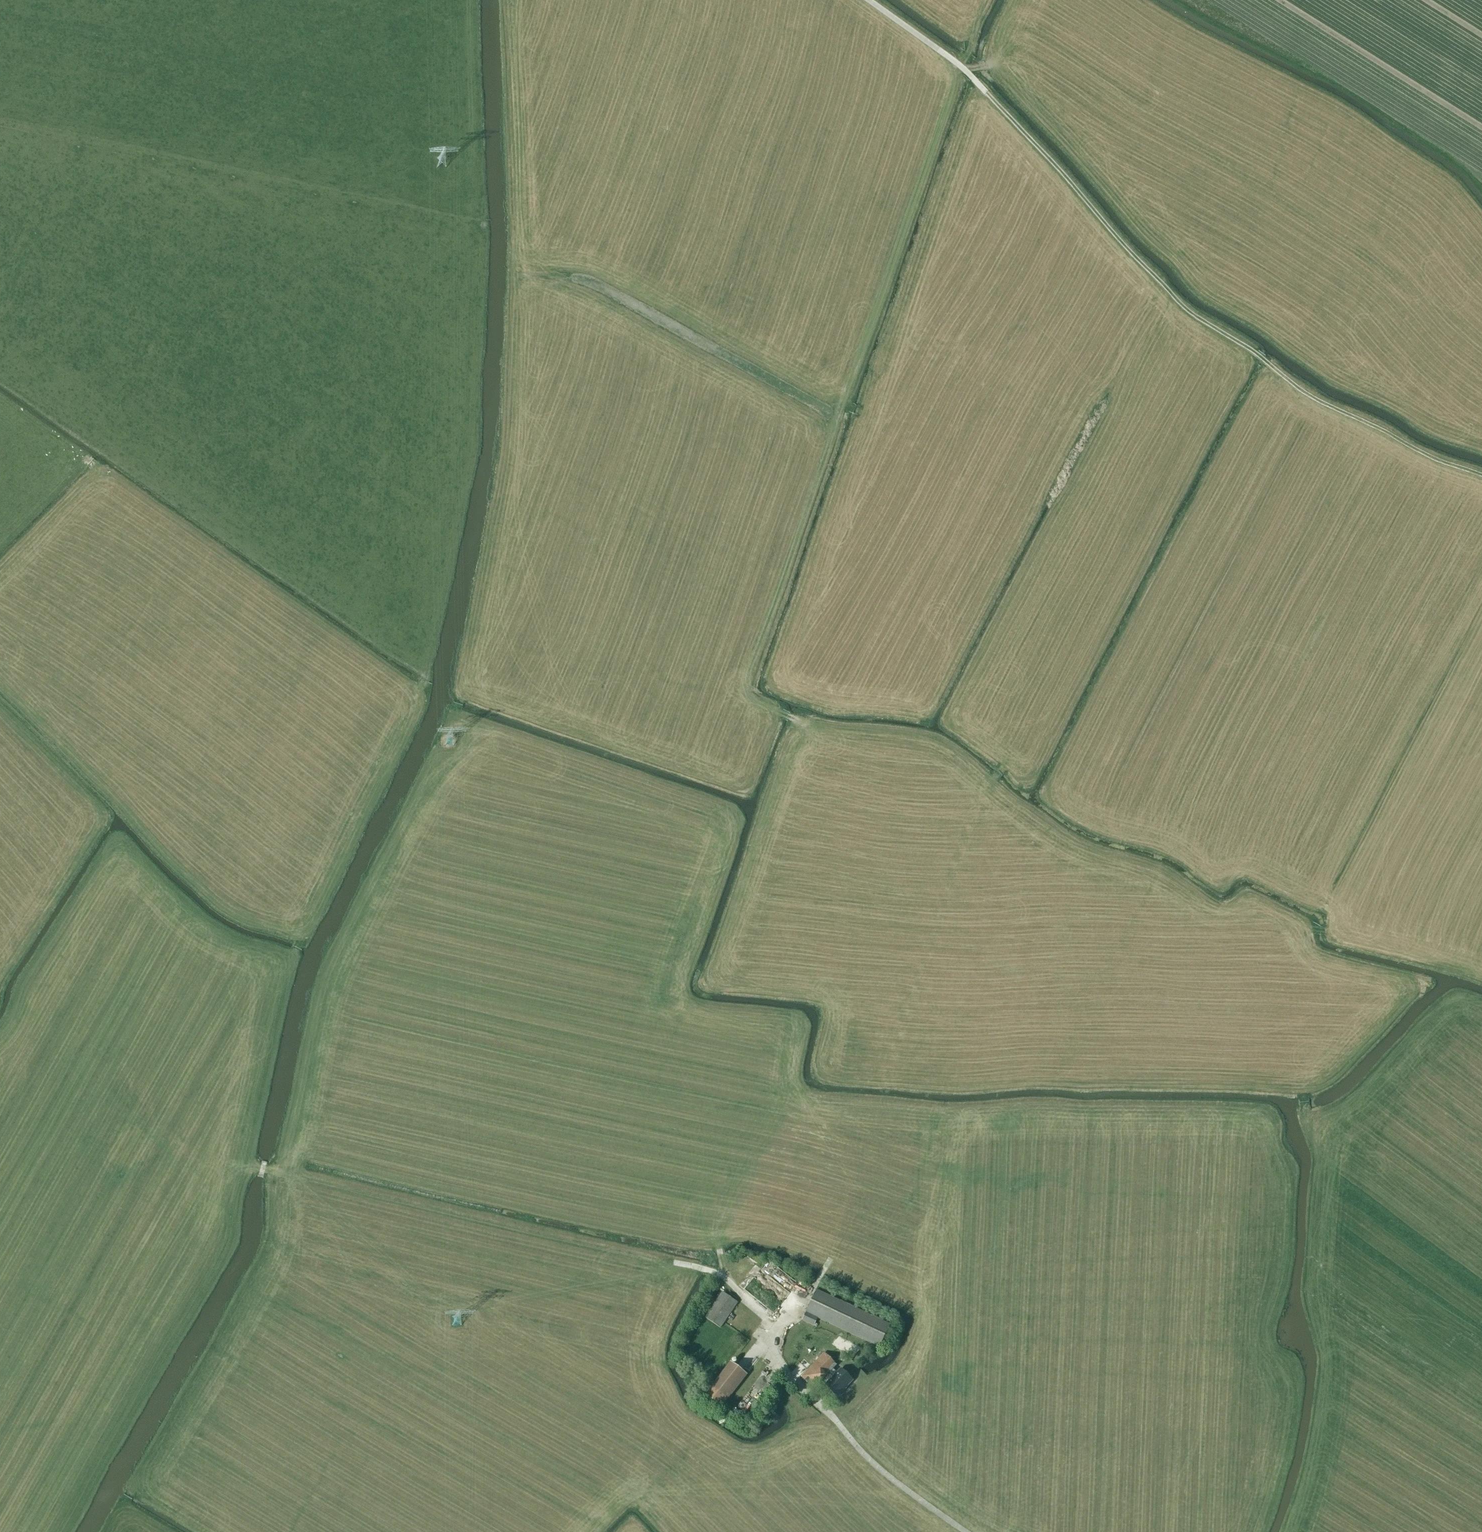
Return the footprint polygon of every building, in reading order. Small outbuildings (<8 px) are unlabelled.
[(753,1277),(745,1287),(775,1310),(790,1291),(764,1271),(757,1280),(753,1277)] [(802,1320),(814,1326),(818,1318),(880,1347),(890,1325),(816,1290),(805,1312),(806,1313),(802,1320)] [(705,1318),(721,1328),(738,1303),(722,1292),(705,1318)] [(809,1381),(815,1388),(821,1382),(830,1390),(846,1374),(824,1353),(808,1371),(804,1368),(798,1374),(807,1383),(809,1381)] [(705,1395),(722,1408),(747,1375),(731,1363),(705,1395)]
